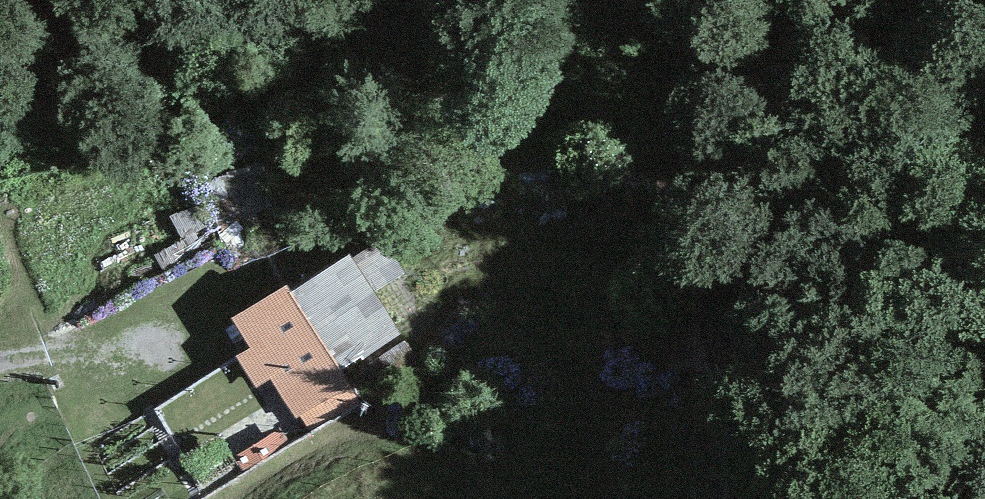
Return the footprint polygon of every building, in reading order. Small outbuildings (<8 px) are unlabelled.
[(351,243),(291,279),(344,365),(401,329),(375,286),(405,268),(384,230),(353,247),(351,243)] [(361,400),(344,365),(291,279),(286,272),(231,308),(251,339),(237,348),(256,383),(269,374),(296,420),(302,417),(309,428),(361,400)]
